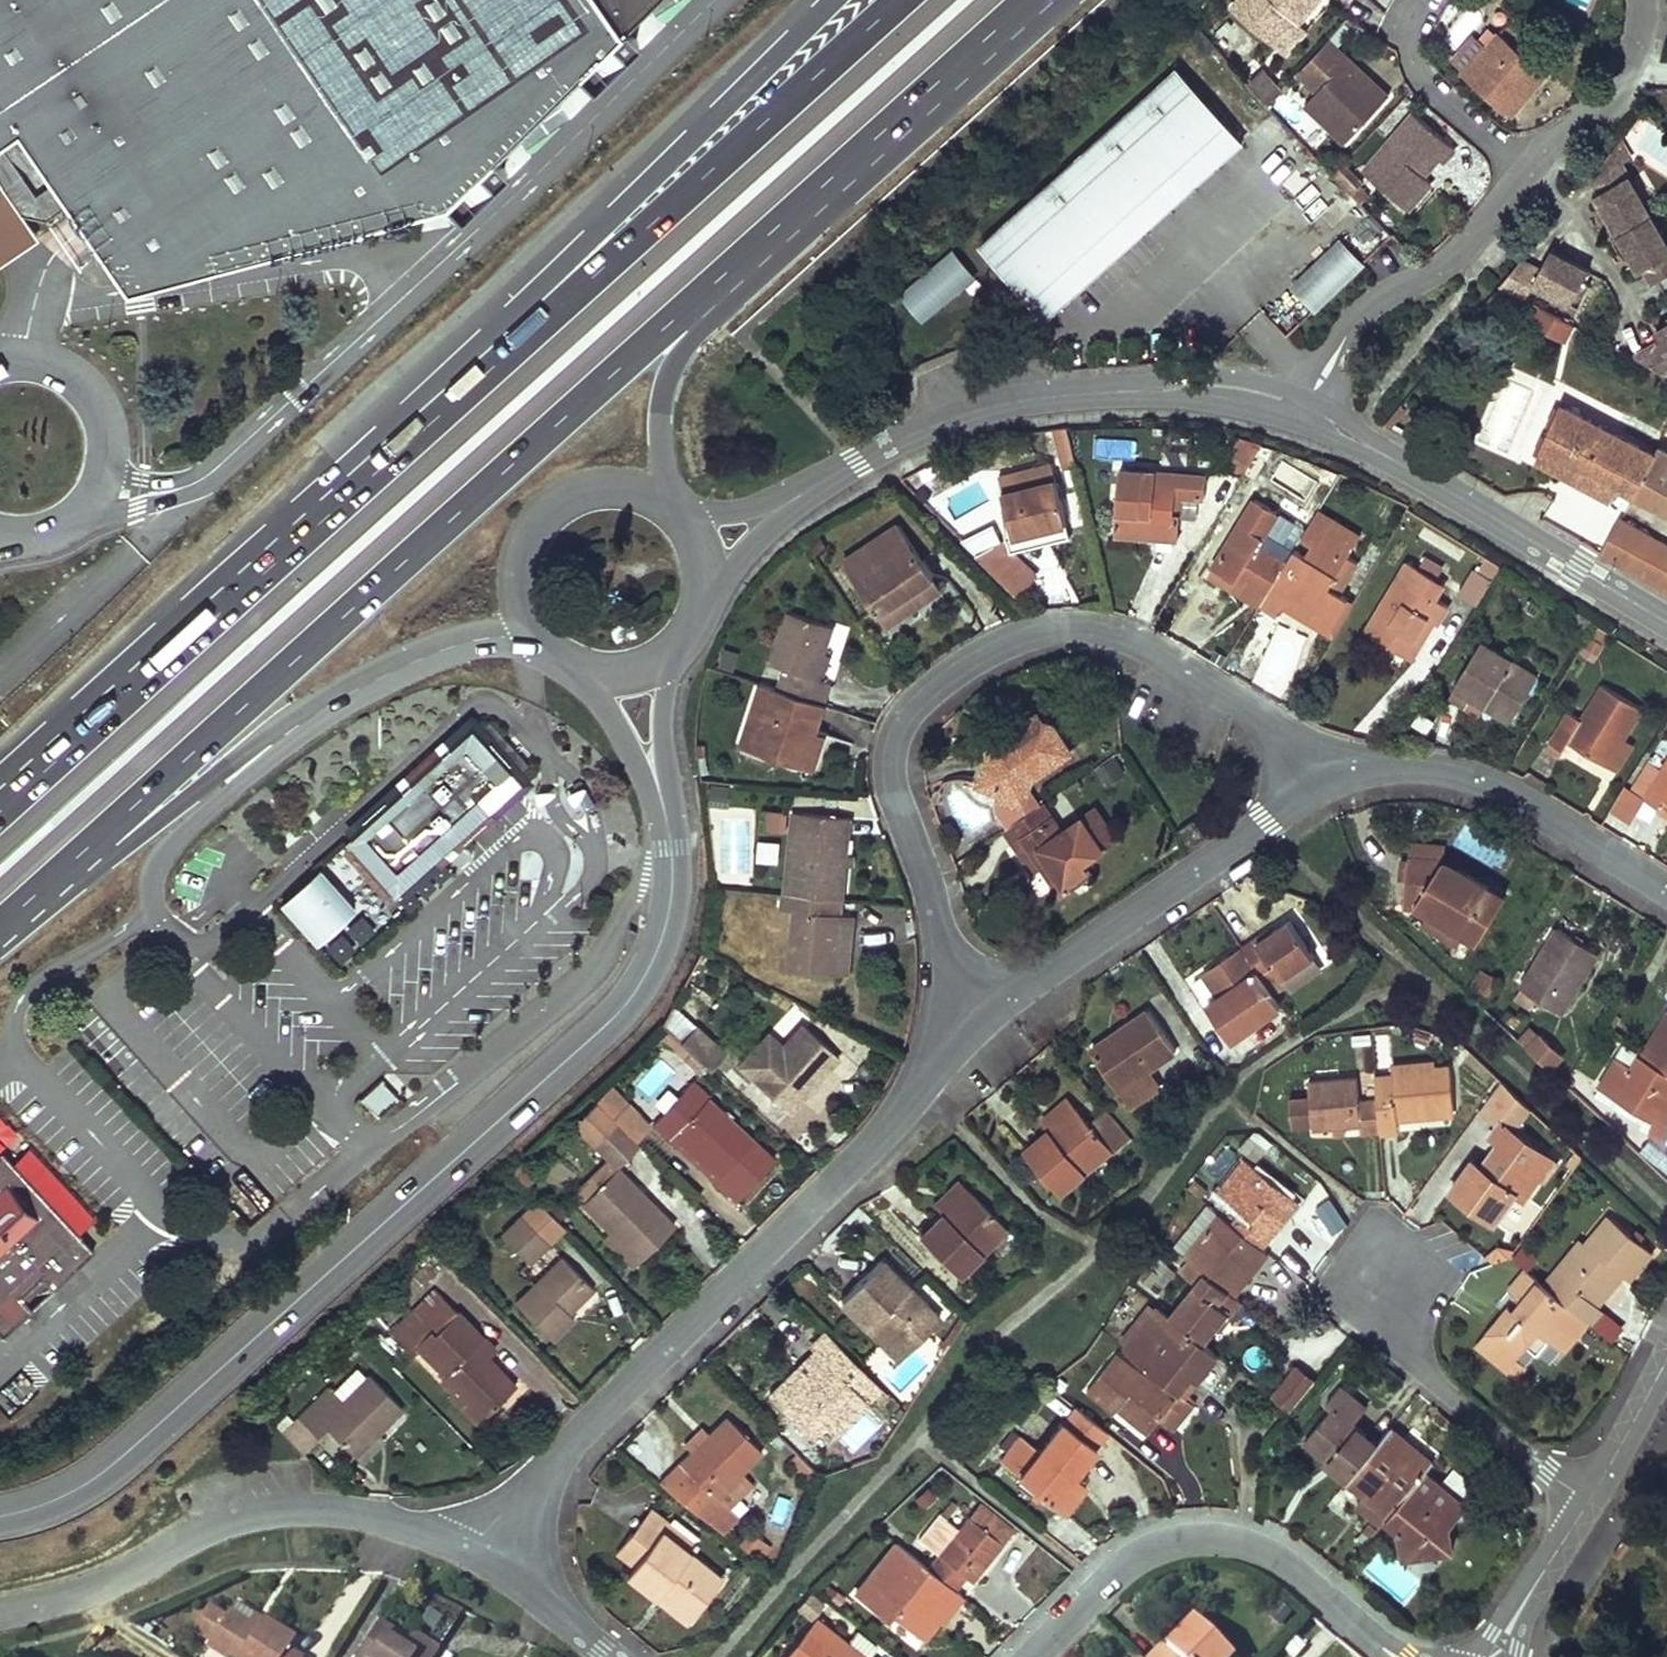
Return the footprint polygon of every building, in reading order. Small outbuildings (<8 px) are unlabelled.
[(41,244),(19,211),(37,200),(51,222),(73,209),(90,230),(128,291),(448,197),(464,214),(512,172),(497,154),(516,136),(563,91),(587,69),(600,83),(644,44),(631,30),(646,15),(660,0),(0,0),(0,273),(41,244)] [(1270,43),(1285,25),(1281,22),(1288,15),(1292,18),(1297,22),(1315,0),(1237,0),(1230,8),(1270,43)] [(1281,22),(1285,25),(1292,18),(1288,15),(1281,22)] [(1549,74),(1500,34),(1489,48),(1475,36),(1454,61),(1467,73),(1464,75),(1507,110),(1520,94),(1528,100),(1549,74)] [(1325,84),(1348,59),(1328,42),(1307,66),(1325,84)] [(1325,84),(1305,106),(1346,143),(1383,103),(1367,88),(1372,82),(1348,59),(1325,84)] [(1177,69),(984,245),(1007,271),(1014,265),(1045,297),(1085,261),(1098,275),(1243,142),(1177,69)] [(1266,74),(1252,87),(1271,106),(1283,93),(1266,74)] [(1388,97),(1372,82),(1367,88),(1383,103),(1388,97)] [(1528,100),(1520,94),(1507,110),(1512,116),(1528,100)] [(1666,168),(1666,124),(1639,111),(1622,147),(1666,168)] [(1364,173),(1408,212),(1432,184),(1426,179),(1418,172),(1434,154),(1442,161),(1443,162),(1455,149),(1415,115),(1364,173)] [(1653,216),(1614,148),(1591,176),(1603,195),(1602,196),(1600,197),(1606,205),(1609,211),(1602,215),(1615,237),(1653,216)] [(1442,161),(1434,154),(1418,172),(1426,179),(1442,161)] [(1343,166),(1332,176),(1357,205),(1369,195),(1343,166)] [(1599,209),(1602,215),(1609,211),(1606,205),(1599,209)] [(1666,277),(1666,239),(1653,216),(1615,237),(1628,260),(1635,256),(1643,271),(1646,270),(1655,283),(1666,277)] [(1359,263),(1339,243),(1293,291),(1313,310),(1359,263)] [(949,248),(899,297),(925,324),(975,274),(949,248)] [(1519,262),(1500,286),(1525,299),(1534,283),(1579,307),(1591,284),(1584,281),(1589,271),(1553,254),(1550,251),(1538,272),(1519,262)] [(1045,297),(1014,265),(1007,271),(1051,318),(1098,275),(1085,261),(1045,297)] [(1573,325),(1541,308),(1533,324),(1565,341),(1573,325)] [(1637,358),(1666,375),(1666,327),(1656,333),(1661,343),(1637,358)] [(1632,492),(1666,511),(1666,451),(1656,445),(1652,452),(1561,404),(1537,456),(1612,496),(1618,485),(1632,492)] [(1051,429),(1052,439),(1071,452),(1065,427),(1051,429)] [(1071,452),(1052,439),(1055,457),(1072,453),(1071,452)] [(1261,444),(1242,439),(1224,464),(1242,476),(1261,444)] [(1002,476),(1016,536),(1070,523),(1059,479),(1056,463),(1018,472),(1002,476)] [(1204,499),(1206,478),(1120,472),(1116,535),(1178,540),(1180,516),(1175,516),(1177,496),(1204,499)] [(1239,592),(1260,605),(1306,531),(1256,501),(1215,569),(1243,586),(1239,592)] [(1306,531),(1260,605),(1276,616),(1282,606),(1288,596),(1320,616),(1334,594),(1327,589),(1337,575),(1359,539),(1317,512),(1306,531)] [(1666,589),(1666,545),(1623,519),(1604,552),(1666,589)] [(1016,536),(1009,538),(1013,553),(1074,538),(1070,523),(1016,536)] [(903,599),(935,578),(900,526),(845,562),(887,626),(910,610),(903,599)] [(1009,538),(978,555),(1017,596),(1036,575),(1013,553),(1009,538)] [(1427,617),(1438,624),(1449,608),(1426,594),(1435,580),(1409,565),(1366,633),(1384,643),(1390,634),(1409,646),(1427,617)] [(1243,586),(1215,569),(1211,575),(1239,592),(1243,586)] [(1478,605),(1489,578),(1469,570),(1459,597),(1478,605)] [(1344,579),(1337,575),(1327,589),(1334,594),(1344,579)] [(942,589),(935,578),(903,599),(910,610),(942,589)] [(1288,596),(1282,606),(1313,626),(1320,616),(1288,596)] [(778,691),(828,707),(836,686),(819,680),(836,628),(790,613),(773,665),(785,669),(778,691)] [(1414,662),(1438,624),(1427,617),(1409,646),(1390,634),(1384,643),(1414,662)] [(1592,627),(1581,656),(1596,661),(1607,633),(1592,627)] [(1511,722),(1539,678),(1484,644),(1449,699),(1463,708),(1471,696),(1511,722)] [(778,691),(763,686),(742,747),(807,769),(819,735),(828,707),(778,691)] [(1622,739),(1624,741),(1643,711),(1603,687),(1582,719),(1570,712),(1547,749),(1560,757),(1568,743),(1606,766),(1622,739)] [(1009,827),(1043,805),(1029,784),(1032,780),(1065,757),(1060,749),(1062,739),(1054,728),(1044,727),(1037,716),(1016,730),(1018,734),(993,751),(981,787),(1001,793),(1003,801),(999,804),(999,812),(1009,827)] [(472,725),(370,818),(347,839),(396,892),(419,872),(521,779),(517,774),(531,762),(520,750),(524,746),(524,743),(521,740),(521,739),(518,739),(513,743),(491,718),(477,731),(472,725)] [(828,739),(819,735),(807,769),(816,773),(828,739)] [(1629,744),(1624,741),(1622,739),(1606,766),(1613,770),(1629,744)] [(1666,801),(1666,774),(1662,771),(1645,799),(1660,809),(1665,800),(1666,801)] [(1625,787),(1609,812),(1629,824),(1644,799),(1625,787)] [(1065,832),(1045,803),(1043,805),(1009,827),(1005,830),(1016,846),(1025,839),(1044,867),(1062,892),(1091,872),(1085,863),(1118,841),(1096,810),(1065,832)] [(785,894),(845,899),(852,818),(791,812),(785,894)] [(1035,873),(1044,867),(1025,839),(1016,846),(1035,873)] [(1416,843),(1415,862),(1436,862),(1438,844),(1416,843)] [(1436,862),(1415,862),(1411,862),(1407,907),(1422,908),(1431,913),(1462,933),(1479,943),(1499,912),(1483,901),(1491,889),(1448,862),(1436,862)] [(355,904),(322,868),(285,901),(318,938),(355,904)] [(1507,899),(1491,889),(1483,901),(1499,912),(1507,899)] [(376,893),(326,949),(344,966),(395,910),(376,893)] [(785,894),(781,893),(780,908),(795,910),(790,973),(839,976),(844,914),(845,899),(785,894)] [(1462,933),(1431,913),(1424,925),(1455,945),(1462,933)] [(844,914),(839,976),(851,977),(856,915),(844,914)] [(1258,936),(1242,947),(1275,996),(1287,987),(1283,980),(1316,957),(1292,921),(1262,941),(1258,936)] [(1558,930),(1521,991),(1560,1015),(1598,955),(1558,930)] [(1275,996),(1242,947),(1204,974),(1220,998),(1210,1006),(1233,1040),(1282,1006),(1275,996)] [(1483,1008),(1496,988),(1479,978),(1469,994),(1483,1008)] [(1118,1039),(1096,1055),(1121,1090),(1122,1089),(1133,1105),(1156,1089),(1146,1074),(1177,1052),(1149,1011),(1115,1035),(1118,1039)] [(1642,1057),(1666,1072),(1666,1015),(1642,1057)] [(758,1046),(739,1067),(790,1113),(839,1058),(804,1026),(773,1060),(758,1046)] [(681,1043),(694,1055),(711,1071),(725,1055),(695,1028),(681,1043)] [(1534,1032),(1522,1044),(1531,1053),(1543,1040),(1534,1032)] [(694,1055),(681,1043),(671,1034),(664,1041),(687,1062),(694,1055)] [(1092,1051),(1096,1055),(1118,1039),(1115,1035),(1092,1051)] [(1543,1040),(1531,1053),(1544,1065),(1556,1052),(1543,1040)] [(1642,1057),(1634,1069),(1619,1060),(1600,1089),(1656,1124),(1660,1117),(1666,1122),(1666,1072),(1642,1057)] [(1377,1101),(1380,1135),(1400,1133),(1399,1117),(1424,1115),(1424,1118),(1451,1117),(1455,1112),(1452,1068),(1437,1070),(1436,1064),(1393,1068),(1394,1078),(1375,1080),(1377,1101)] [(1360,1137),(1380,1135),(1377,1101),(1359,1103),(1358,1079),(1311,1083),(1312,1100),(1312,1107),(1314,1127),(1314,1130),(1314,1133),(1360,1129),(1360,1137)] [(376,1118),(397,1099),(379,1080),(359,1099),(376,1118)] [(694,1149),(725,1178),(757,1143),(693,1083),(656,1123),(672,1139),(677,1134),(694,1149)] [(1530,1111),(1501,1085),(1483,1111),(1502,1125),(1492,1138),(1502,1145),(1484,1168),(1474,1162),(1453,1191),(1496,1224),(1517,1197),(1525,1204),(1542,1182),(1533,1174),(1545,1158),(1513,1134),(1530,1111)] [(612,1088),(606,1093),(622,1109),(627,1104),(612,1088)] [(617,1123),(631,1108),(627,1104),(622,1109),(606,1093),(596,1102),(617,1123)] [(1312,1107),(1312,1100),(1291,1102),(1292,1122),(1293,1129),(1314,1127),(1312,1107)] [(1052,1130),(1077,1110),(1069,1101),(1045,1122),(1052,1130)] [(574,1121),(595,1143),(617,1123),(596,1102),(574,1121)] [(617,1123),(636,1142),(651,1126),(631,1108),(617,1123)] [(1111,1151),(1077,1110),(1052,1130),(1027,1152),(1062,1193),(1111,1151)] [(1666,1139),(1666,1122),(1660,1117),(1656,1124),(1651,1132),(1666,1142),(1666,1139)] [(619,1168),(641,1147),(636,1142),(617,1123),(595,1143),(619,1168)] [(720,1183),(725,1178),(694,1149),(677,1134),(672,1139),(720,1183)] [(0,1159),(0,1327),(6,1334),(98,1250),(8,1152),(0,1159)] [(1583,1160),(1575,1152),(1565,1165),(1575,1172),(1583,1160)] [(1533,1174),(1542,1182),(1555,1165),(1545,1158),(1533,1174)] [(1247,1212),(1235,1227),(1262,1249),(1301,1202),(1250,1161),(1224,1193),(1247,1212)] [(676,1229),(619,1168),(585,1200),(613,1230),(642,1261),(676,1229)] [(945,1215),(968,1193),(960,1184),(937,1206),(945,1215)] [(1006,1231),(968,1193),(945,1215),(922,1238),(960,1276),(1006,1231)] [(539,1201),(522,1218),(503,1237),(530,1264),(549,1244),(566,1228),(539,1201)] [(1236,1297),(1270,1255),(1262,1249),(1235,1227),(1221,1215),(1187,1257),(1192,1261),(1236,1297)] [(1589,1321),(1593,1324),(1604,1311),(1594,1301),(1619,1272),(1629,1281),(1653,1253),(1612,1218),(1586,1249),(1581,1244),(1546,1286),(1589,1321)] [(642,1261),(613,1230),(604,1239),(633,1270),(642,1261)] [(1498,1244),(1484,1257),(1493,1265),(1512,1257),(1516,1251),(1498,1244)] [(594,1288),(562,1257),(516,1304),(554,1342),(577,1319),(570,1313),(594,1288)] [(1244,1304),(1236,1297),(1192,1261),(1182,1274),(1196,1284),(1171,1316),(1206,1344),(1228,1316),(1232,1319),(1244,1304)] [(876,1322),(907,1353),(940,1320),(882,1262),(842,1302),(868,1330),(876,1322)] [(1546,1286),(1528,1271),(1510,1293),(1523,1304),(1516,1312),(1522,1317),(1515,1324),(1503,1313),(1494,1324),(1498,1327),(1481,1347),(1502,1365),(1510,1355),(1514,1359),(1526,1345),(1532,1350),(1545,1334),(1564,1351),(1589,1321),(1546,1286)] [(462,1383),(491,1413),(517,1387),(489,1358),(477,1346),(485,1339),(437,1288),(391,1331),(413,1355),(420,1348),(446,1374),(442,1377),(455,1389),(462,1383)] [(1522,1317),(1516,1312),(1509,1306),(1503,1313),(1515,1324),(1522,1317)] [(1206,1344),(1171,1316),(1160,1308),(1156,1313),(1149,1307),(1124,1339),(1131,1345),(1126,1351),(1179,1393),(1197,1372),(1202,1377),(1220,1356),(1206,1344)] [(899,1361),(907,1353),(876,1322),(868,1330),(899,1361)] [(839,1342),(833,1335),(817,1352),(833,1368),(849,1352),(839,1342)] [(477,1346),(489,1358),(497,1350),(485,1339),(477,1346)] [(825,1422),(837,1434),(871,1400),(866,1395),(879,1383),(849,1352),(833,1368),(817,1352),(770,1398),(797,1424),(806,1433),(810,1437),(825,1422)] [(1525,1368),(1514,1359),(1510,1355),(1502,1365),(1517,1377),(1525,1368)] [(1175,1431),(1196,1406),(1182,1395),(1174,1405),(1118,1358),(1089,1393),(1116,1415),(1120,1410),(1150,1435),(1162,1420),(1175,1431)] [(376,1433),(402,1408),(370,1375),(367,1377),(359,1368),(334,1392),(328,1387),(296,1418),(282,1431),(304,1453),(317,1439),(331,1426),(355,1451),(375,1431),(376,1433)] [(1291,1413),(1315,1383),(1297,1368),(1272,1398),(1291,1413)] [(480,1424),(491,1413),(462,1383),(455,1389),(450,1395),(480,1424)] [(1349,1478),(1378,1443),(1356,1424),(1368,1410),(1341,1388),(1326,1405),(1331,1410),(1305,1442),(1327,1459),(1349,1478)] [(836,1439),(855,1457),(889,1422),(870,1404),(836,1439)] [(737,1516),(729,1508),(717,1496),(736,1477),(762,1453),(729,1419),(711,1437),(709,1439),(712,1442),(697,1456),(692,1450),(680,1462),(660,1481),(722,1531),(737,1516)] [(1053,1503),(1074,1475),(1095,1449),(1061,1423),(1038,1452),(1010,1431),(997,1447),(1007,1456),(1001,1463),(1053,1503)] [(685,1443),(692,1450),(697,1456),(712,1442),(709,1439),(711,1437),(701,1427),(685,1443)] [(1433,1463),(1391,1427),(1378,1443),(1349,1478),(1348,1480),(1369,1496),(1360,1508),(1381,1527),(1385,1521),(1394,1510),(1425,1473),(1433,1463)] [(1321,1466),(1344,1484),(1348,1480),(1349,1478),(1327,1459),(1321,1466)] [(1394,1510),(1398,1531),(1403,1560),(1452,1551),(1447,1524),(1462,1505),(1425,1473),(1394,1510)] [(1081,1480),(1074,1475),(1053,1503),(1059,1509),(1081,1480)] [(717,1496),(729,1508),(748,1490),(736,1477),(717,1496)] [(1019,1530),(984,1501),(969,1519),(1004,1548),(1019,1530)] [(662,1530),(689,1552),(695,1545),(651,1508),(616,1550),(634,1565),(662,1530)] [(1394,1510),(1385,1521),(1398,1531),(1394,1510)] [(927,1569),(956,1592),(966,1580),(972,1585),(1004,1548),(969,1519),(960,1531),(941,1514),(919,1540),(938,1556),(927,1569)] [(663,1587),(694,1612),(721,1578),(689,1552),(662,1530),(634,1565),(628,1573),(656,1596),(663,1587)] [(927,1569),(897,1544),(854,1596),(885,1621),(891,1615),(922,1640),(945,1612),(949,1615),(963,1598),(956,1592),(927,1569)] [(687,1621),(694,1612),(663,1587),(656,1596),(687,1621)] [(249,1626),(230,1614),(208,1649),(220,1656),(300,1656),(289,1651),(296,1640),(265,1621),(263,1624),(259,1631),(249,1626)] [(253,1618),(249,1626),(259,1631),(263,1624),(253,1618)] [(877,1646),(858,1630),(846,1644),(818,1621),(788,1656),(868,1656),(877,1646)] [(1196,1622),(1162,1656),(1233,1656),(1196,1622)] [(409,1643),(379,1624),(358,1656),(431,1656),(409,1643)] [(442,1649),(415,1633),(409,1643),(431,1656),(436,1656),(442,1649)] [(134,1641),(130,1648),(134,1650),(130,1656),(159,1656),(134,1641)]
